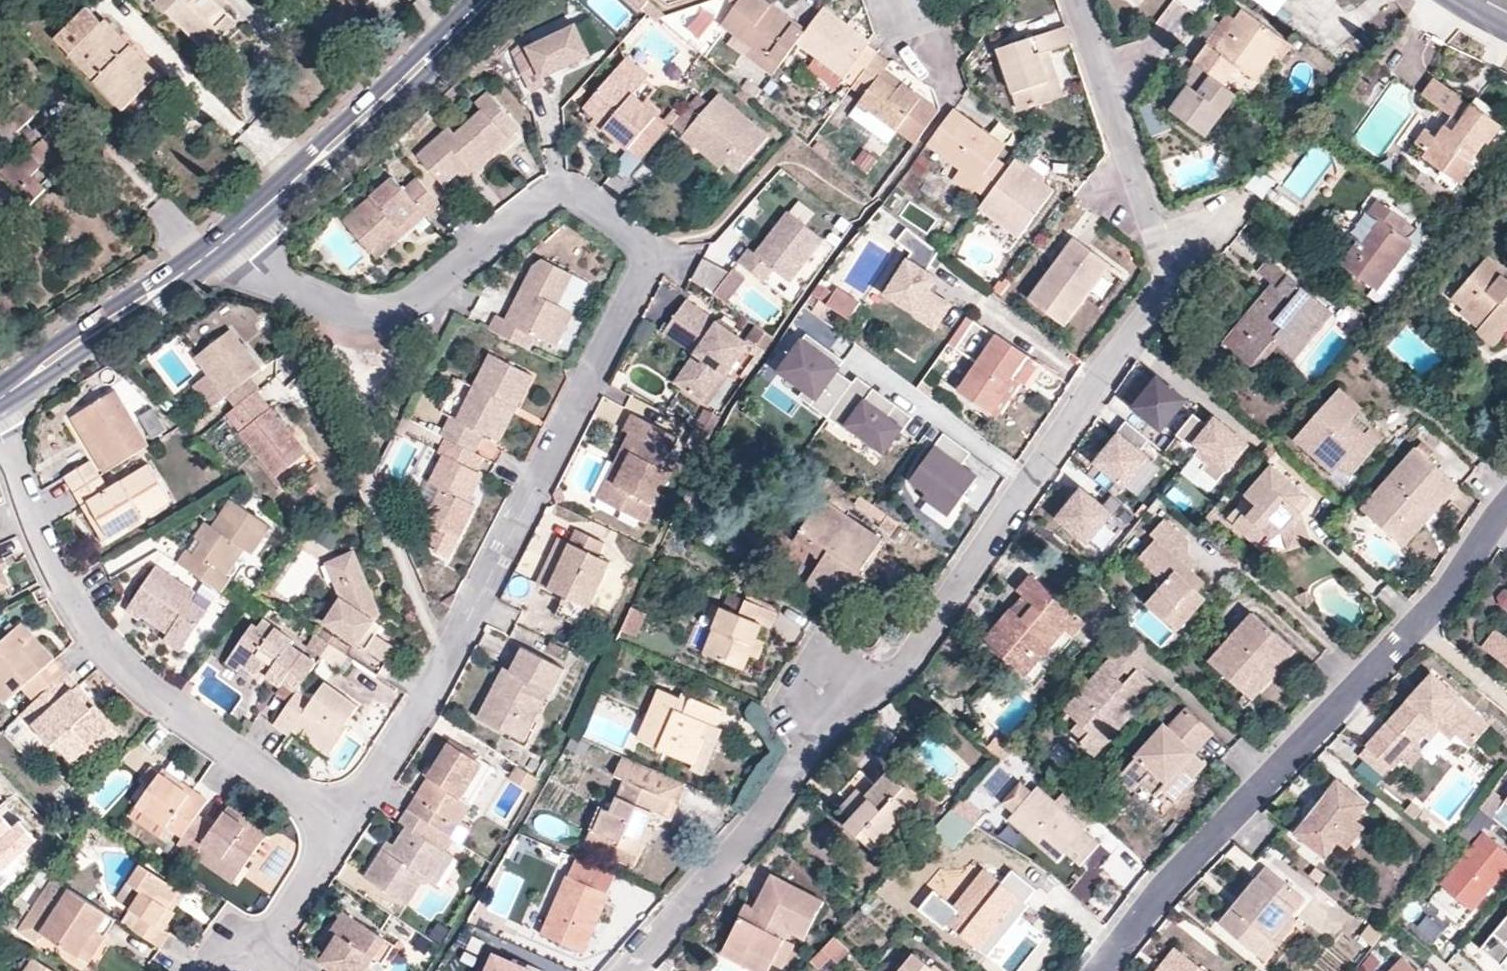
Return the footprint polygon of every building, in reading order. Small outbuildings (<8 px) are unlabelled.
[(161,2),(201,42),(217,25),(226,35),(238,22),(225,8),(217,0),(163,0),(161,2)] [(228,0),(217,0),(225,8),(231,3),(228,0)] [(804,30),(790,20),(786,25),(765,10),(770,5),(763,0),(738,0),(720,23),(748,44),(778,66),(778,65),(795,43),(804,30)] [(1272,12),(1281,0),(1255,0),(1272,12)] [(790,20),(770,5),(765,10),(786,25),(790,20)] [(832,89),(840,78),(851,86),(876,52),(866,44),(869,40),(823,5),(804,30),(795,43),(813,57),(804,69),(832,89)] [(161,76),(93,6),(59,40),(127,108),(161,76)] [(1242,8),(1234,18),(1213,47),(1207,42),(1193,61),(1210,74),(1222,83),(1234,66),(1253,80),(1272,53),(1283,39),(1242,8)] [(1203,39),(1207,42),(1213,47),(1234,18),(1225,10),(1203,39)] [(210,51),(226,35),(217,25),(201,42),(210,51)] [(1070,43),(1064,26),(998,47),(1019,111),(1054,98),(1039,53),(1048,50),(1070,43)] [(590,58),(576,28),(528,50),(517,62),(532,95),(548,88),(544,80),(590,58)] [(1290,44),(1283,39),(1272,53),(1280,59),(1290,44)] [(773,73),(778,66),(748,44),(742,51),(773,73)] [(1039,53),(1054,98),(1063,95),(1048,50),(1039,53)] [(876,52),(851,86),(862,95),(857,102),(879,118),(896,130),(913,143),(939,109),(904,83),(899,88),(880,74),(885,68),(890,61),(876,52)] [(627,60),(618,72),(640,91),(650,80),(627,60)] [(1193,61),(1162,104),(1170,109),(1188,85),(1197,92),(1210,74),(1193,61)] [(899,88),(904,83),(885,68),(880,74),(899,88)] [(618,72),(585,110),(596,120),(606,129),(605,131),(629,152),(630,150),(658,118),(635,98),(640,91),(618,72)] [(1222,83),(1210,74),(1197,92),(1188,85),(1170,109),(1204,136),(1235,93),(1222,83)] [(1421,93),(1449,114),(1458,121),(1453,129),(1444,122),(1435,134),(1424,126),(1414,141),(1425,149),(1421,154),(1440,168),(1454,150),(1470,163),(1485,141),(1488,143),(1502,125),(1492,117),(1496,110),(1476,94),(1469,104),(1459,98),(1461,96),(1434,77),(1421,93)] [(746,78),(740,86),(755,98),(761,90),(746,78)] [(20,84),(0,105),(0,136),(11,147),(16,142),(24,150),(1,172),(0,171),(0,205),(8,212),(25,198),(33,205),(49,190),(46,187),(35,176),(46,165),(50,169),(70,150),(51,132),(44,139),(32,126),(46,111),(20,84)] [(755,98),(740,86),(734,93),(750,105),(755,98)] [(472,174),(509,141),(507,138),(518,128),(487,93),(475,104),(476,106),(482,112),(455,135),(450,129),(417,158),(443,186),(457,173),(465,165),(471,172),(472,174)] [(685,133),(684,135),(695,145),(700,140),(708,147),(708,155),(722,167),(728,160),(740,170),(770,136),(719,93),(709,105),(685,133)] [(685,133),(709,105),(699,97),(675,125),(685,133)] [(1004,146),(953,108),(926,144),(958,168),(950,178),(982,202),(1007,167),(995,158),(1004,146)] [(1449,114),(1444,122),(1453,129),(1458,121),(1449,114)] [(658,118),(630,150),(644,162),(671,129),(658,118)] [(896,130),(879,118),(872,128),(888,140),(896,130)] [(605,131),(606,129),(596,120),(591,126),(601,135),(605,131)] [(695,145),(708,155),(708,147),(700,140),(695,145)] [(1457,180),(1470,163),(1454,150),(1440,168),(1457,180)] [(1016,156),(1007,167),(982,202),(977,208),(1018,238),(1053,191),(1041,182),(1024,170),(1028,165),(1016,156)] [(57,175),(50,169),(46,165),(35,176),(46,187),(57,175)] [(462,180),(471,172),(465,165),(457,173),(462,180)] [(1045,177),(1028,165),(1024,170),(1041,182),(1045,177)] [(426,216),(439,205),(417,180),(404,191),(394,179),(344,223),(372,253),(393,236),(421,211),(426,216)] [(1348,234),(1356,240),(1382,205),(1374,199),(1348,234)] [(1415,229),(1382,205),(1356,240),(1339,263),(1375,289),(1410,241),(1407,239),(1415,229)] [(421,211),(393,236),(397,241),(426,216),(421,211)] [(789,286),(823,243),(788,214),(757,252),(751,247),(738,264),(764,285),(773,274),(789,286)] [(931,332),(950,305),(935,294),(945,280),(928,269),(940,251),(906,228),(897,241),(911,250),(879,296),(931,332)] [(1065,325),(1109,264),(1073,237),(1028,298),(1065,325)] [(1483,257),(1450,296),(1462,305),(1481,321),(1476,328),(1494,345),(1506,330),(1506,278),(1483,257)] [(1264,287),(1267,289),(1274,294),(1278,289),(1275,286),(1285,273),(1266,258),(1256,271),(1269,281),(1264,287)] [(534,264),(515,301),(521,304),(518,311),(512,307),(505,321),(538,337),(558,347),(575,312),(560,304),(575,275),(546,260),(534,264)] [(713,298),(730,275),(703,263),(693,284),(713,298)] [(745,278),(734,270),(730,275),(713,298),(725,306),(745,278)] [(1302,337),(1326,306),(1285,273),(1275,286),(1278,289),(1274,294),(1267,289),(1238,324),(1249,333),(1241,341),(1257,354),(1268,338),(1275,344),(1294,358),(1308,342),(1302,337)] [(812,301),(821,307),(829,297),(820,290),(812,301)] [(833,290),(829,297),(821,307),(843,322),(854,305),(833,290)] [(515,301),(512,307),(518,311),(521,304),(515,301)] [(687,304),(670,328),(701,350),(696,357),(703,361),(683,390),(707,406),(726,378),(728,380),(750,348),(687,304)] [(1456,311),(1476,328),(1481,321),(1462,305),(1456,311)] [(1332,311),(1326,306),(1302,337),(1308,342),(1332,311)] [(538,337),(505,321),(497,318),(490,333),(530,353),(538,337)] [(1255,369),(1275,344),(1268,338),(1257,354),(1241,341),(1249,333),(1238,324),(1223,343),(1255,369)] [(665,335),(696,357),(701,350),(670,328),(665,335)] [(197,362),(227,401),(235,412),(256,396),(261,393),(252,382),(262,374),(233,334),(197,362)] [(956,390),(989,412),(1028,355),(995,334),(956,390)] [(842,363),(805,337),(773,382),(825,420),(851,384),(842,377),(849,368),(842,363)] [(1039,363),(1028,355),(989,412),(995,416),(1019,381),(1025,385),(1039,363)] [(677,385),(683,390),(703,361),(696,357),(677,385)] [(483,436),(491,441),(510,408),(517,411),(533,379),(491,358),(457,420),(451,417),(441,436),(447,439),(474,453),(483,436)] [(857,376),(851,384),(825,420),(882,460),(902,433),(913,417),(857,376)] [(1184,398),(1158,377),(1134,407),(1160,428),(1184,398)] [(1338,385),(1332,392),(1356,413),(1362,406),(1338,385)] [(112,471),(151,447),(118,392),(79,414),(112,471)] [(1356,413),(1332,392),(1292,437),(1332,472),(1338,465),(1349,474),(1383,436),(1371,426),(1364,434),(1349,421),(1356,413)] [(307,457),(273,411),(269,414),(256,396),(235,412),(232,414),(245,432),(241,435),(275,481),(307,457)] [(499,445),(517,411),(510,408),(491,441),(499,445)] [(719,416),(704,409),(695,428),(710,435),(719,416)] [(156,411),(143,416),(152,437),(164,432),(156,411)] [(679,436),(635,413),(626,429),(632,432),(623,448),(632,452),(616,484),(629,491),(620,509),(646,523),(681,457),(671,452),(679,436)] [(1192,413),(1175,433),(1188,443),(1191,439),(1199,446),(1193,453),(1204,462),(1200,467),(1215,480),(1245,443),(1210,414),(1203,422),(1192,413)] [(1371,426),(1356,413),(1349,421),(1364,434),(1371,426)] [(1139,449),(1148,438),(1125,419),(1106,443),(1108,445),(1095,461),(1124,485),(1147,456),(1139,449)] [(970,453),(942,433),(907,481),(925,495),(922,499),(946,517),(976,476),(961,465),(970,453)] [(474,453),(447,439),(439,455),(445,458),(431,486),(448,495),(443,504),(437,501),(434,506),(431,505),(423,521),(435,528),(429,537),(435,551),(448,557),(473,506),(468,504),(483,475),(476,472),(484,458),(474,453)] [(1357,507),(1389,534),(1408,515),(1409,509),(1417,499),(1431,512),(1456,484),(1413,445),(1357,507)] [(629,491),(616,484),(632,452),(623,448),(597,497),(615,507),(620,509),(629,491)] [(100,478),(91,462),(67,477),(75,492),(100,478)] [(1309,499),(1269,464),(1242,494),(1254,505),(1245,515),(1239,513),(1231,523),(1255,544),(1266,532),(1262,528),(1268,521),(1275,519),(1284,527),(1281,531),(1284,543),(1306,535),(1299,511),(1309,499)] [(108,491),(100,478),(75,492),(83,506),(92,501),(111,534),(129,524),(124,517),(138,509),(142,516),(171,499),(151,465),(108,491)] [(448,495),(431,486),(423,500),(431,505),(434,506),(437,501),(443,504),(448,495)] [(1101,504),(1081,487),(1058,515),(1087,539),(1110,511),(1113,513),(1123,502),(1111,492),(1101,504)] [(189,551),(180,564),(221,591),(230,577),(221,571),(237,545),(250,553),(268,524),(232,499),(220,516),(227,520),(219,531),(214,527),(206,523),(197,538),(204,542),(196,555),(189,551)] [(822,499),(801,529),(829,548),(819,562),(805,583),(839,607),(863,573),(860,571),(881,540),(822,499)] [(1402,545),(1431,512),(1417,499),(1409,509),(1408,515),(1389,534),(1402,545)] [(103,539),(111,534),(92,501),(83,506),(103,539)] [(1213,519),(1215,509),(1211,506),(1203,516),(1202,516),(1210,523),(1213,519)] [(129,524),(142,516),(138,509),(124,517),(129,524)] [(220,516),(214,527),(219,531),(227,520),(220,516)] [(1145,601),(1175,628),(1204,596),(1197,589),(1193,585),(1199,578),(1181,561),(1185,556),(1187,540),(1163,518),(1149,533),(1154,538),(1138,556),(1163,580),(1157,587),(1151,594),(1145,601)] [(577,528),(571,542),(548,589),(563,597),(555,616),(579,628),(611,560),(598,554),(604,541),(577,528)] [(814,558),(819,562),(829,548),(801,529),(793,541),(814,555),(814,558)] [(537,584),(548,589),(571,542),(560,536),(537,584)] [(356,552),(340,560),(349,580),(338,585),(345,600),(327,625),(386,662),(395,648),(376,636),(384,626),(378,621),(383,614),(356,552)] [(1132,563),(1157,587),(1163,580),(1138,556),(1132,563)] [(329,564),(338,585),(349,580),(340,560),(329,564)] [(12,588),(0,563),(0,593),(12,588)] [(140,618),(142,614),(146,608),(166,623),(163,628),(186,643),(212,604),(156,567),(127,609),(140,618)] [(1058,627),(1072,610),(1031,574),(1017,590),(1022,595),(1034,605),(1022,618),(1010,608),(983,639),(1025,676),(1064,632),(1058,627)] [(1203,581),(1199,578),(1193,585),(1197,589),(1203,581)] [(776,613),(778,607),(748,595),(745,601),(776,613)] [(1022,595),(1010,608),(1022,618),(1034,605),(1022,595)] [(770,628),(776,613),(745,601),(739,616),(722,608),(703,654),(742,670),(747,655),(754,638),(761,625),(770,628)] [(142,614),(163,628),(166,623),(146,608),(142,614)] [(622,631),(638,637),(647,614),(632,608),(622,631)] [(1087,623),(1072,610),(1058,627),(1064,632),(1072,639),(1087,623)] [(1294,650),(1251,612),(1208,660),(1240,688),(1269,656),(1280,666),(1294,650)] [(298,689),(317,663),(292,646),(295,641),(265,621),(258,629),(252,625),(235,651),(248,661),(243,667),(258,677),(268,663),(274,668),(268,677),(281,687),(284,684),(296,692),(298,689)] [(21,624),(15,630),(28,643),(34,637),(21,624)] [(182,649),(186,643),(163,628),(159,633),(182,649)] [(34,637),(28,643),(15,630),(0,644),(0,700),(5,706),(24,689),(35,701),(66,673),(34,637)] [(1151,648),(1132,630),(1108,656),(1122,669),(1116,677),(1121,681),(1135,665),(1151,648)] [(1496,632),(1483,649),(1506,668),(1506,640),(1496,632)] [(331,644),(317,635),(308,649),(321,658),(331,644)] [(765,643),(754,638),(747,655),(758,659),(765,643)] [(515,641),(502,666),(510,669),(496,693),(490,690),(476,716),(509,733),(519,715),(531,722),(546,691),(551,693),(564,668),(515,641)] [(347,655),(331,644),(321,658),(338,669),(347,655)] [(248,661),(235,651),(225,664),(238,673),(243,667),(248,661)] [(1150,680),(1135,665),(1121,681),(1116,677),(1122,669),(1108,656),(1062,706),(1077,719),(1088,729),(1081,736),(1079,740),(1093,753),(1119,724),(1114,719),(1131,701),(1150,680)] [(1251,698),(1280,666),(1269,656),(1240,688),(1251,698)] [(502,666),(490,690),(496,693),(510,669),(502,666)] [(1425,670),(1412,686),(1416,690),(1410,700),(1405,696),(1366,748),(1393,769),(1420,732),(1435,713),(1454,728),(1469,740),(1486,718),(1425,670)] [(77,685),(66,673),(35,701),(22,712),(52,744),(56,740),(73,759),(112,724),(94,705),(89,709),(72,690),(77,685)] [(296,692),(273,723),(287,734),(292,728),(296,722),(334,749),(351,726),(346,722),(358,706),(326,681),(312,699),(298,689),(296,692)] [(94,705),(77,685),(72,690),(89,709),(94,705)] [(1412,686),(1405,696),(1410,700),(1416,690),(1412,686)] [(713,727),(720,710),(690,697),(685,707),(678,705),(681,698),(659,689),(638,740),(692,763),(690,769),(702,774),(713,751),(703,746),(696,743),(698,736),(703,723),(713,727)] [(1136,705),(1131,701),(1114,719),(1119,724),(1136,705)] [(1212,730),(1186,707),(1168,727),(1164,724),(1117,775),(1131,787),(1139,779),(1153,792),(1160,786),(1175,798),(1189,782),(1181,774),(1186,768),(1192,773),(1204,760),(1194,751),(1212,730)] [(1450,735),(1454,728),(1435,713),(1420,732),(1426,737),(1436,724),(1450,735)] [(522,740),(531,722),(519,715),(509,733),(522,740)] [(1070,726),(1081,736),(1088,729),(1077,719),(1070,726)] [(296,722),(292,728),(330,754),(334,749),(296,722)] [(936,735),(943,746),(961,733),(953,722),(936,735)] [(713,727),(703,723),(698,736),(696,743),(703,746),(713,751),(721,732),(713,727)] [(120,733),(112,724),(73,759),(80,767),(120,733)] [(433,826),(449,837),(494,767),(452,740),(417,796),(408,810),(433,826)] [(683,784),(620,758),(612,776),(624,781),(625,781),(612,812),(601,807),(591,829),(618,842),(612,857),(633,867),(646,841),(640,838),(646,824),(651,813),(667,820),(676,803),(683,784)] [(190,794),(158,772),(149,765),(139,779),(148,786),(136,803),(166,826),(181,837),(198,813),(208,799),(194,789),(190,794)] [(190,794),(194,789),(162,766),(158,772),(190,794)] [(532,792),(538,779),(518,767),(511,779),(532,792)] [(1181,774),(1189,782),(1194,776),(1192,773),(1186,768),(1181,774)] [(872,851),(906,812),(893,800),(904,787),(886,771),(875,784),(858,770),(839,792),(847,800),(858,789),(868,798),(850,817),(844,824),(872,851)] [(1318,793),(1314,798),(1321,803),(1316,809),(1309,804),(1307,806),(1305,808),(1304,812),(1305,816),(1307,820),(1297,833),(1327,858),(1341,842),(1359,819),(1371,804),(1340,780),(1330,792),(1327,791),(1325,791),(1322,791),(1318,793)] [(1031,793),(1019,782),(1001,803),(1013,814),(1031,793)] [(905,786),(904,787),(893,800),(906,812),(919,798),(905,786)] [(1078,864),(1098,843),(1085,831),(1086,829),(1037,787),(1031,793),(1013,814),(1008,819),(1056,860),(1065,852),(1078,864)] [(840,807),(850,817),(868,798),(858,789),(847,800),(840,807)] [(1314,798),(1309,804),(1316,809),(1321,803),(1314,798)] [(1503,809),(1489,799),(1483,806),(1496,817),(1503,809)] [(166,826),(136,803),(129,813),(160,835),(166,826)] [(1415,803),(1408,812),(1417,819),(1423,810),(1415,803)] [(181,837),(175,846),(192,858),(203,843),(242,871),(264,840),(238,821),(242,815),(228,806),(215,825),(198,813),(181,837)] [(973,823),(951,809),(932,830),(952,847),(973,823)] [(433,826),(408,810),(400,823),(406,827),(398,838),(393,847),(387,843),(365,877),(407,905),(425,879),(434,885),(453,857),(425,838),(433,826)] [(238,821),(264,840),(268,834),(242,815),(238,821)] [(36,839),(19,821),(11,828),(0,816),(0,872),(36,839)] [(1366,825),(1359,819),(1341,842),(1349,847),(1366,825)] [(653,827),(646,824),(640,838),(646,841),(653,827)] [(583,844),(612,857),(618,842),(591,829),(583,844)] [(393,847),(398,838),(393,834),(387,843),(393,847)] [(1493,835),(1449,887),(1479,912),(1506,878),(1506,847),(1493,835)] [(581,951),(617,873),(577,855),(550,917),(543,934),(552,938),(572,947),(581,951)] [(136,909),(136,910),(146,916),(137,930),(163,947),(173,931),(167,928),(178,909),(177,908),(170,905),(181,888),(145,864),(133,883),(147,892),(136,909)] [(1272,867),(1244,902),(1249,907),(1246,912),(1240,906),(1224,926),(1263,956),(1295,913),(1308,897),(1272,867)] [(1026,902),(1037,889),(1012,869),(1001,882),(985,868),(953,906),(958,909),(948,921),(962,933),(960,935),(986,956),(1011,926),(1003,919),(1020,898),(1026,902)] [(755,907),(750,918),(739,914),(725,945),(746,955),(742,964),(757,970),(768,970),(771,964),(784,938),(786,931),(790,924),(808,933),(824,899),(771,875),(755,907)] [(44,933),(72,888),(54,877),(20,930),(38,942),(43,933),(44,933)] [(147,892),(133,883),(122,900),(136,909),(147,892)] [(44,933),(80,957),(109,912),(72,888),(44,933)] [(177,908),(187,892),(181,888),(170,905),(177,908)] [(958,909),(953,906),(934,890),(917,910),(941,929),(948,921),(958,909)] [(744,902),(739,914),(750,918),(755,907),(744,902)] [(1244,902),(1240,906),(1246,912),(1249,907),(1244,902)] [(146,916),(136,910),(126,923),(137,930),(146,916)] [(89,963),(118,918),(109,912),(80,957),(89,963)] [(385,939),(377,934),(344,913),(332,931),(339,936),(329,951),(321,964),(331,970),(366,970),(385,939)] [(1302,919),(1295,913),(1263,956),(1269,961),(1302,919)] [(1369,922),(1358,913),(1347,925),(1359,935),(1369,922)] [(805,939),(808,933),(790,924),(786,931),(805,939)] [(1373,926),(1364,939),(1378,949),(1387,936),(1373,926)] [(1486,954),(1506,970),(1506,928),(1486,954)] [(322,946),(329,951),(339,936),(332,931),(322,946)] [(849,951),(833,936),(810,960),(819,968),(830,956),(838,963),(849,951)] [(794,943),(784,938),(771,964),(782,969),(794,943)] [(721,953),(742,964),(746,955),(725,945),(721,953)] [(1179,949),(1167,964),(1176,970),(1207,970),(1179,949)] [(915,952),(900,970),(938,970),(915,952)] [(494,955),(487,970),(531,970),(494,955)] [(35,959),(25,970),(54,970),(35,959)] [(1407,960),(1397,970),(1418,970),(1407,960)]
